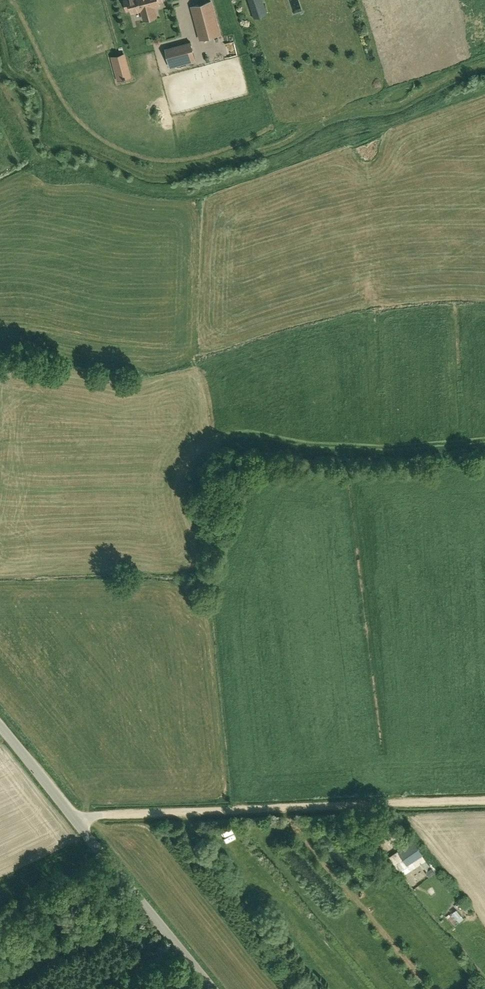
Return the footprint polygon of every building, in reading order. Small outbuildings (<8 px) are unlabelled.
[(155,17),(156,16),(154,7),(160,5),(159,1),(162,0),(125,0),(127,10),(131,8),(132,12),(141,10),(144,19),(155,17)] [(253,11),(253,10),(264,7),(262,0),(249,0),(253,11)] [(211,1),(192,6),(200,39),(220,34),(211,1)] [(191,42),(184,43),(165,48),(170,67),(195,60),(191,42)] [(130,78),(124,54),(111,58),(117,81),(130,78)] [(203,585),(188,586),(189,599),(205,597),(203,585)] [(386,830),(395,825),(388,815),(380,820),(386,830)] [(421,854),(422,853),(413,841),(398,851),(398,852),(392,856),(402,872),(411,866),(423,857),(421,854)]
